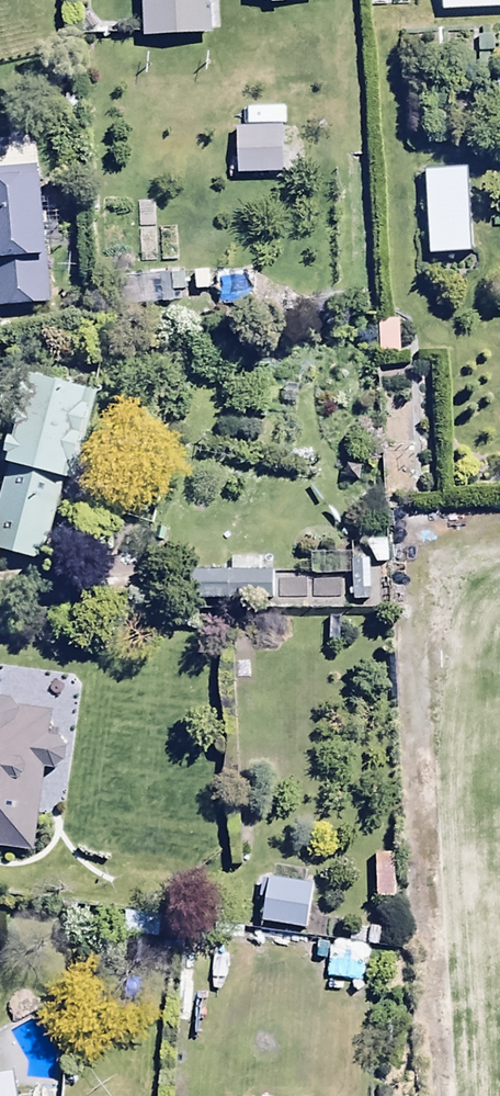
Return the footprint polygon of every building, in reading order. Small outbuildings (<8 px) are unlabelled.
[(144,46),(213,45),(212,0),(143,0),(144,46)] [(442,16),(499,15),(499,0),(441,0),(442,16)] [(283,130),(239,130),(239,180),(283,180),(283,130)] [(472,169),(428,172),(433,265),(478,262),(472,169)] [(0,174),(0,314),(52,311),(47,184),(41,184),(40,172),(0,174)] [(98,393),(32,381),(20,446),(14,445),(11,474),(82,487),(98,393)] [(8,479),(0,516),(0,559),(49,570),(66,491),(8,479)] [(372,556),(324,556),(324,579),(352,579),(352,604),(371,604),(372,556)] [(231,562),(231,578),(181,579),(182,607),(277,605),(276,578),(270,578),(269,562),(231,562)] [(22,717),(15,709),(0,707),(0,853),(39,856),(46,774),(59,774),(69,768),(70,755),(63,743),(53,742),(55,720),(22,717)] [(399,904),(395,855),(375,857),(378,906),(399,904)] [(319,885),(269,879),(262,927),(313,934),(319,885)]
